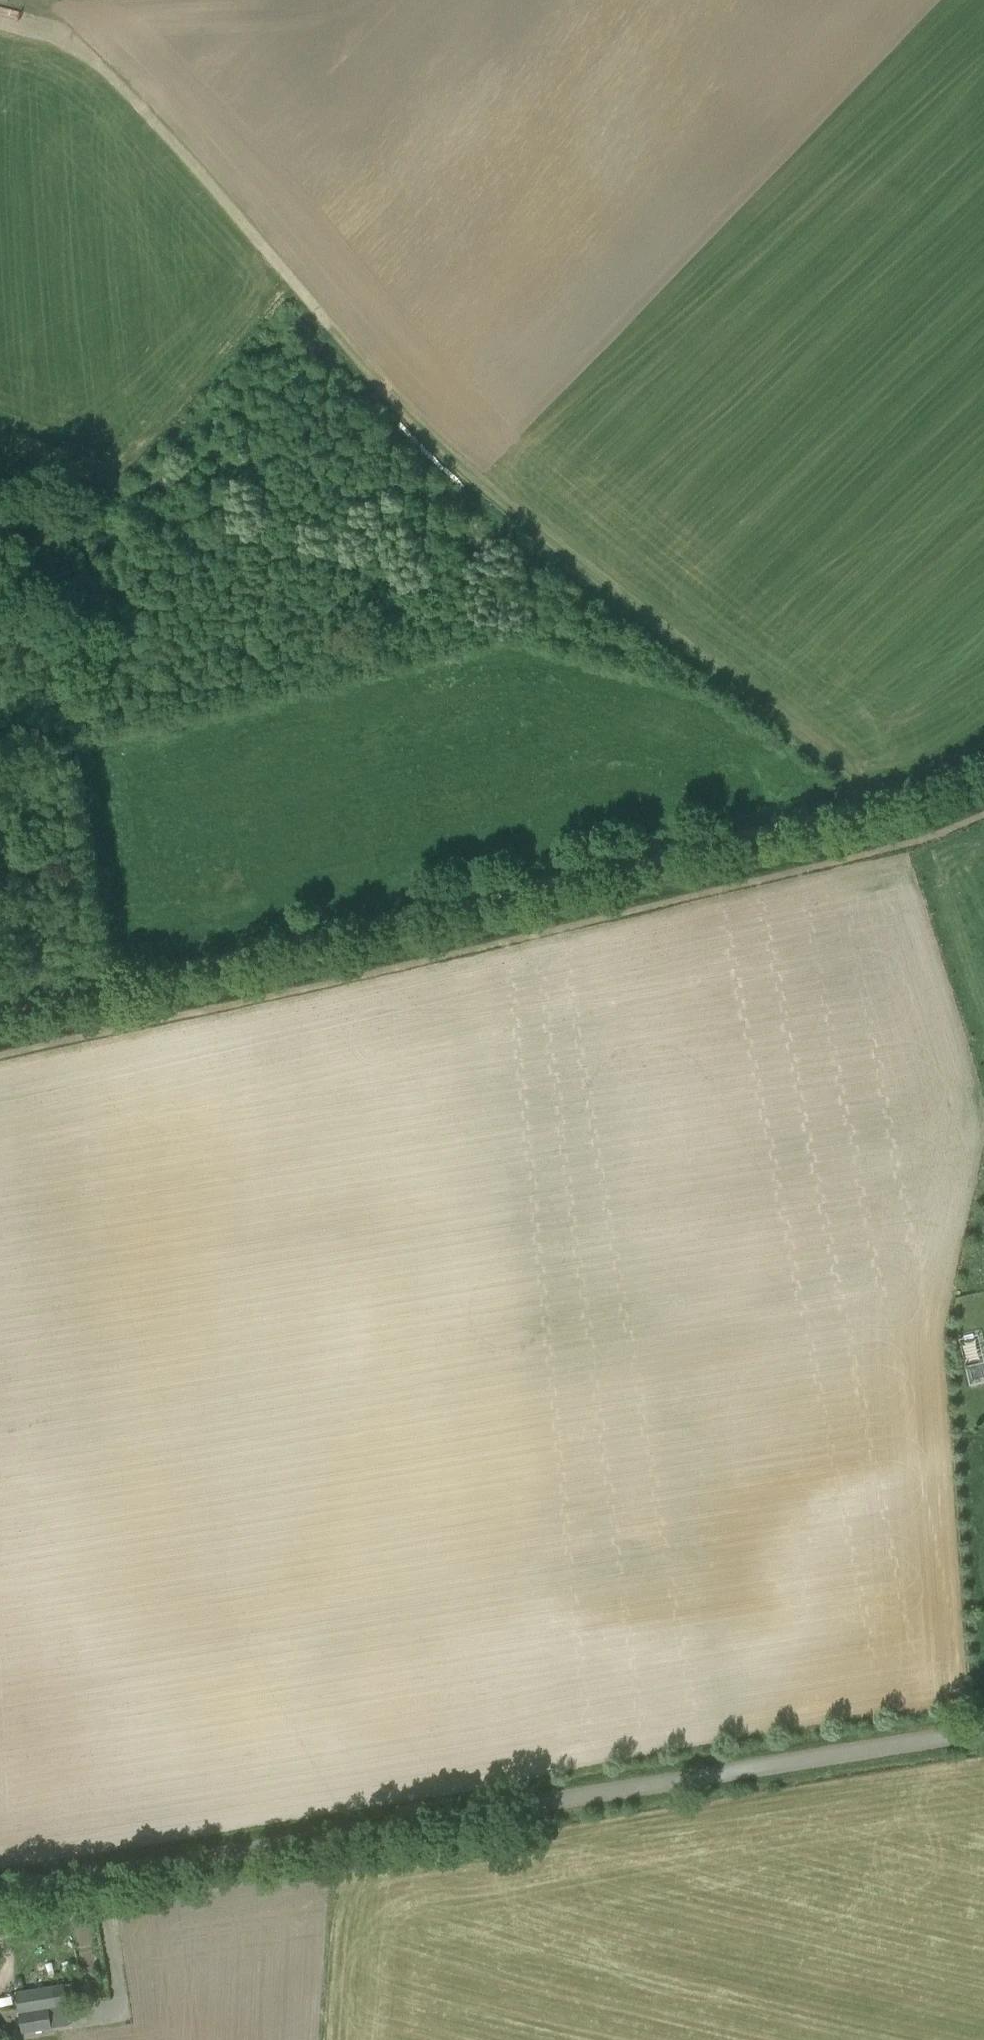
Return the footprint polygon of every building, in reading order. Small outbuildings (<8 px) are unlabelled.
[(23,2033),(52,2028),(49,2009),(67,2006),(65,1984),(16,1992),(23,2033)]
